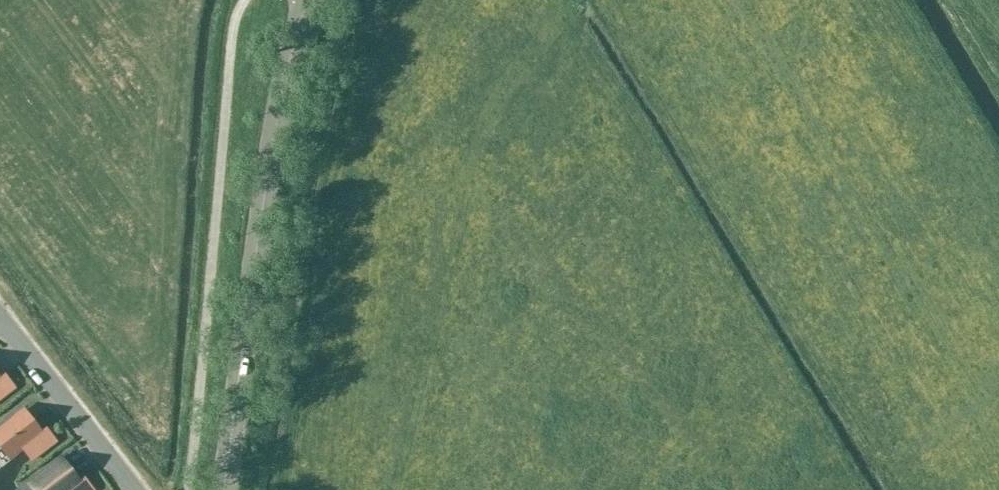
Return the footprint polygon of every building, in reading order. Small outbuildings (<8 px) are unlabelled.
[(0,423),(0,444),(2,446),(10,457),(21,448),(40,433),(23,411),(13,418),(4,425),(1,422),(0,423)] [(28,480),(30,483),(35,489),(68,489),(78,482),(61,460),(51,467),(42,475),(39,472),(28,480)]
